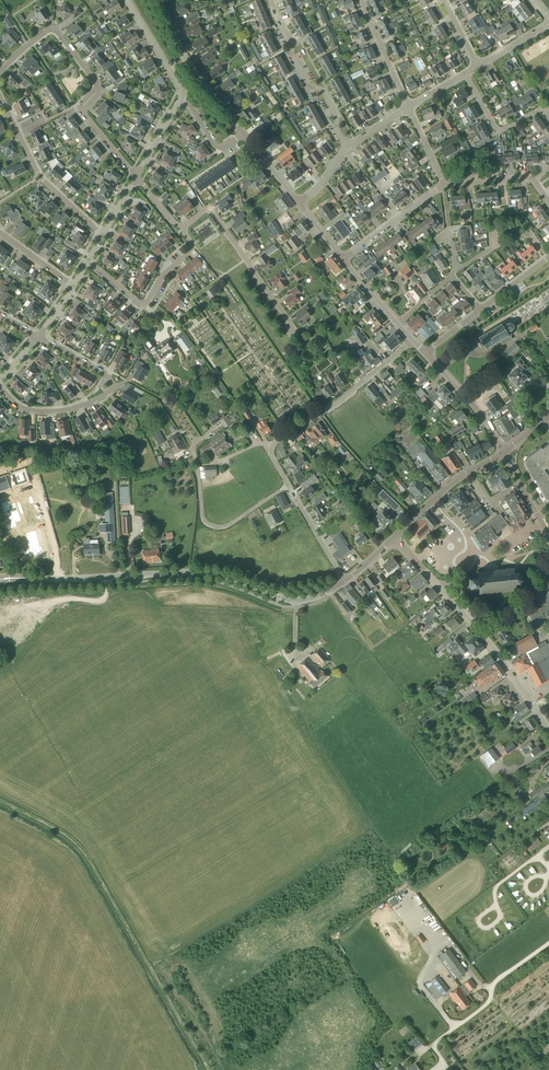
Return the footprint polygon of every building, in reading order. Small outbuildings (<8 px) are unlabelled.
[(92,9),(96,16),(104,11),(106,9),(110,16),(121,9),(116,0),(109,4),(107,1),(92,9)] [(262,6),(259,0),(258,0),(251,3),(254,10),(262,6)] [(293,5),(290,0),(286,0),(282,2),(285,9),(293,5)] [(343,0),(341,0),(336,2),(339,8),(344,6),(346,10),(354,6),(351,0),(350,0),(344,3),(343,0)] [(470,0),(464,0),(462,1),(464,4),(459,7),(462,12),(470,7),(471,7),(468,2),(470,0)] [(189,12),(185,1),(178,4),(177,3),(171,6),(176,18),(189,12)] [(520,15),(528,9),(523,2),(515,8),(520,15)] [(384,3),(373,8),(376,16),(382,13),(380,7),(385,5),(384,3)] [(78,7),(72,12),(66,4),(56,11),(64,21),(71,15),(74,18),(82,12),(78,7)] [(295,11),(293,5),(285,9),(288,15),(291,14),(293,17),(299,14),(298,10),(295,11)] [(257,17),(265,13),(262,6),(254,10),(257,17)] [(476,10),(473,6),(471,7),(470,7),(462,12),(465,17),(468,15),(470,18),(475,14),(476,14),(474,11),(476,10)] [(38,25),(45,20),(43,17),(48,14),(44,8),(39,11),(40,13),(32,18),(38,25)] [(427,19),(434,15),(431,9),(424,13),(427,19)] [(528,9),(520,15),(524,21),(532,15),(528,9)] [(348,12),(342,15),(345,21),(350,18),(352,23),(359,20),(356,13),(350,16),(348,12)] [(260,23),(268,20),(265,13),(257,17),(260,23)] [(192,22),(199,18),(200,18),(198,14),(186,20),(188,24),(192,22)] [(478,17),(476,14),(475,14),(470,18),(471,21),(468,22),(471,27),(479,22),(477,17),(478,17)] [(434,15),(427,19),(431,26),(438,21),(434,15)] [(10,29),(15,25),(9,16),(3,19),(10,29)] [(113,23),(116,22),(120,29),(130,23),(126,16),(119,20),(117,17),(112,21),(113,23)] [(293,26),(301,22),(298,16),(290,20),(293,26)] [(199,18),(192,22),(193,25),(186,30),(189,36),(193,34),(195,36),(202,32),(198,25),(202,23),(199,18)] [(383,30),(394,25),(393,22),(388,25),(385,19),(379,22),(383,30)] [(512,29),(515,27),(511,21),(510,19),(507,21),(509,25),(503,29),(508,37),(514,33),(512,29)] [(268,20),(260,23),(263,30),(271,27),(268,20)] [(359,20),(352,23),(354,27),(348,29),(350,33),(356,30),(356,29),(362,26),(359,20)] [(297,32),(305,28),(301,22),(293,26),(297,32)] [(479,22),(471,27),(474,32),(477,30),(479,33),(485,29),(483,26),(482,27),(479,22)] [(74,26),(72,23),(70,25),(72,27),(68,31),(70,33),(71,33),(75,39),(83,32),(77,24),(74,26)] [(394,25),(383,30),(386,38),(393,35),(390,30),(395,28),(394,25)] [(424,25),(418,29),(422,34),(427,31),(424,25)] [(437,36),(444,32),(441,26),(434,30),(437,36)] [(100,36),(104,34),(99,27),(95,30),(100,36)] [(305,28),(297,32),(300,38),(308,33),(305,28)] [(10,31),(8,29),(5,32),(7,34),(4,36),(4,41),(5,42),(1,46),(4,50),(9,46),(10,48),(16,43),(15,42),(20,37),(12,29),(10,31)] [(209,38),(217,34),(214,29),(206,33),(209,38)] [(501,41),(508,37),(503,29),(496,33),(495,30),(491,32),(495,39),(499,37),(501,41)] [(95,32),(94,30),(84,37),(86,40),(79,45),(83,50),(90,44),(88,41),(91,39),(89,38),(93,34),(95,32)] [(129,31),(119,37),(123,44),(128,41),(130,45),(139,39),(135,32),(131,35),(129,31)] [(368,41),(364,32),(358,34),(354,36),(356,40),(360,38),(362,43),(368,41)] [(444,32),(437,36),(441,42),(448,38),(444,32)] [(263,44),(270,40),(267,34),(259,39),(263,44)] [(310,45),(318,41),(314,35),(307,39),(310,45)] [(487,42),(483,35),(479,37),(483,44),(479,47),(483,53),(491,48),(487,42)] [(197,53),(210,46),(205,37),(193,44),(197,53)] [(253,50),(256,48),(253,42),(252,42),(250,39),(247,40),(249,44),(250,44),(253,50)] [(266,50),(274,46),(270,40),(263,44),(266,50)] [(313,51),(321,47),(318,41),(310,45),(313,51)] [(393,52),(404,47),(403,45),(398,47),(395,41),(389,44),(393,52)] [(99,49),(94,42),(90,44),(83,50),(87,55),(93,50),(95,52),(96,51),(97,51),(99,49)] [(53,45),(48,44),(41,48),(41,49),(38,51),(43,57),(46,55),(48,53),(49,54),(50,54),(51,54),(53,57),(59,52),(54,45),(53,45)] [(206,66),(216,60),(213,54),(218,51),(215,46),(208,50),(209,53),(201,58),(206,66)] [(242,46),(239,48),(246,60),(250,57),(242,46)] [(274,46),(266,50),(269,56),(277,52),(274,46)] [(141,51),(139,47),(132,51),(134,54),(135,54),(139,61),(149,55),(145,48),(141,51)] [(321,47),(313,51),(316,57),(324,52),(321,47)] [(366,56),(374,52),(371,47),(364,50),(364,48),(357,51),(359,55),(364,53),(366,56)] [(404,47),(393,52),(396,60),(403,57),(400,52),(405,50),(404,47)] [(374,52),(366,56),(367,60),(362,62),(364,66),(370,63),(369,61),(376,58),(374,52)] [(98,54),(91,60),(94,65),(96,63),(100,60),(102,59),(98,54)] [(275,66),(283,62),(279,56),(272,60),(275,66)] [(458,61),(455,56),(445,62),(448,68),(451,67),(453,70),(462,64),(460,60),(458,61)] [(32,74),(39,67),(35,63),(36,62),(31,57),(26,61),(23,64),(18,69),(23,75),(25,72),(23,70),(26,67),(32,74)] [(321,67),(329,62),(326,57),(318,61),(321,67)] [(214,79),(224,71),(221,67),(227,63),(224,58),(217,63),(219,65),(209,73),(214,79)] [(94,65),(98,70),(105,64),(102,59),(100,60),(96,63),(94,65)] [(513,63),(511,59),(504,63),(505,65),(504,66),(504,67),(504,68),(504,69),(505,70),(506,71),(507,71),(509,73),(510,72),(511,72),(512,71),(512,70),(516,68),(517,69),(520,68),(516,62),(513,63)] [(148,66),(145,62),(138,66),(143,74),(146,72),(148,74),(157,69),(153,63),(148,66)] [(278,72),(286,68),(283,62),(275,66),(278,72)] [(325,73),(333,68),(329,62),(321,67),(325,73)] [(446,70),(448,68),(445,62),(437,66),(442,76),(447,73),(446,70)] [(111,64),(108,66),(106,67),(108,70),(105,72),(102,75),(104,77),(106,80),(117,72),(112,67),(114,66),(112,63),(111,64)] [(372,68),(366,71),(370,80),(374,78),(380,75),(379,72),(382,71),(379,65),(372,68)] [(249,73),(255,69),(253,66),(246,70),(248,74),(251,79),(258,75),(255,70),(249,73)] [(437,79),(442,76),(437,66),(429,71),(433,77),(435,76),(437,79)] [(286,68),(278,72),(281,78),(289,74),(286,68)] [(333,68),(325,73),(328,78),(336,74),(333,68)] [(124,79),(122,76),(123,75),(119,70),(117,72),(106,80),(108,83),(111,86),(113,83),(117,80),(119,83),(124,79)] [(358,71),(351,75),(353,80),(361,76),(358,71)] [(496,83),(501,80),(496,73),(493,75),(491,71),(485,75),(490,84),(495,81),(496,83)] [(225,93),(235,86),(231,81),(236,77),(233,72),(227,77),(229,79),(220,86),(225,93)] [(19,79),(13,73),(10,76),(8,79),(10,81),(8,82),(13,87),(14,86),(15,87),(20,83),(24,87),(29,83),(27,81),(22,76),(19,79)] [(166,97),(170,90),(164,87),(166,84),(161,76),(153,81),(157,87),(153,94),(162,99),(164,96),(166,97)] [(287,88),(295,84),(292,78),(284,82),(287,88)] [(333,88),(341,84),(338,78),(330,82),(333,88)] [(380,88),(388,84),(385,79),(378,82),(378,80),(372,82),(374,86),(378,84),(380,88)] [(425,88),(432,85),(429,79),(422,83),(425,88)] [(410,92),(421,86),(418,80),(407,86),(410,92)] [(124,95),(127,89),(126,87),(127,87),(126,83),(118,87),(120,90),(118,93),(116,92),(113,99),(122,103),(125,96),(124,95)] [(43,96),(55,88),(53,85),(51,86),(50,84),(43,89),(45,92),(42,94),(43,96)] [(291,94),(298,89),(295,84),(287,88),(290,94),(291,94)] [(337,94),(344,90),(341,84),(333,88),(337,94)] [(388,84),(380,88),(381,91),(377,93),(379,97),(384,94),(384,92),(390,89),(388,84)] [(245,102),(239,94),(244,90),(242,87),(233,94),(234,96),(231,99),(233,102),(234,102),(238,108),(245,102)] [(275,95),(276,94),(275,93),(274,93),(276,92),(272,87),(271,87),(267,89),(268,91),(270,90),(274,96),(275,95)] [(49,99),(57,94),(55,92),(57,91),(55,88),(43,96),(44,98),(47,96),(49,99)] [(294,99),(301,95),(298,89),(291,94),(290,94),(293,100),(294,99)] [(468,97),(464,89),(460,91),(460,90),(455,93),(458,98),(454,101),(452,102),(453,104),(455,103),(458,107),(464,104),(462,100),(468,97)] [(340,100),(347,96),(344,90),(337,94),(340,100)] [(538,96),(534,90),(523,96),(528,106),(534,103),(532,99),(538,96)] [(50,106),(61,98),(59,95),(58,96),(57,94),(49,99),(51,102),(48,104),(50,106)] [(294,99),(293,100),(297,105),(304,101),(301,95),(294,99)] [(347,96),(340,100),(343,106),(351,101),(347,96)] [(523,109),(528,106),(523,96),(514,101),(517,108),(521,106),(523,109)] [(255,106),(261,102),(258,97),(252,102),(255,106)] [(61,98),(50,106),(51,108),(54,106),(56,109),(58,112),(65,107),(63,104),(62,102),(63,101),(61,98)] [(23,101),(15,105),(20,116),(28,112),(27,108),(30,106),(30,105),(28,99),(23,101)] [(147,104),(149,106),(147,109),(155,114),(156,112),(157,113),(160,109),(154,106),(156,102),(150,99),(147,104)] [(513,106),(510,100),(507,101),(507,100),(500,104),(503,108),(508,117),(514,114),(511,107),(513,106)] [(100,107),(107,114),(109,111),(112,114),(114,112),(115,113),(117,110),(112,105),(109,108),(104,103),(100,107)] [(307,114),(315,110),(312,104),(304,108),(307,114)] [(32,115),(41,111),(38,105),(29,109),(32,115)] [(366,110),(371,119),(376,115),(374,112),(377,111),(373,105),(366,110)] [(468,116),(476,111),(473,106),(469,108),(467,105),(456,111),(458,114),(461,112),(465,117),(468,116)] [(104,117),(107,114),(100,107),(95,112),(101,117),(98,120),(103,124),(102,126),(107,130),(110,126),(105,122),(107,119),(104,117)] [(433,113),(431,108),(422,112),(426,121),(433,118),(434,121),(442,118),(438,111),(433,113)] [(502,120),(508,117),(503,108),(497,112),(502,120)] [(146,120),(148,117),(153,120),(156,115),(155,115),(155,114),(147,109),(145,112),(143,111),(142,113),(140,117),(146,120)] [(250,112),(247,109),(241,114),(247,122),(250,119),(252,122),(259,116),(254,110),(250,112)] [(311,120),(318,116),(315,110),(307,114),(311,120)] [(366,122),(371,119),(366,110),(358,114),(362,121),(364,119),(366,122)] [(476,111),(468,116),(471,122),(479,117),(476,111)] [(144,124),(146,120),(140,117),(136,114),(134,118),(138,120),(135,126),(145,132),(145,130),(147,131),(149,127),(144,124)] [(359,122),(362,121),(358,114),(350,119),(356,129),(361,125),(359,122)] [(267,120),(264,116),(258,121),(261,124),(253,130),(258,136),(270,128),(269,127),(272,125),(268,119),(267,120)] [(314,126),(322,121),(318,116),(311,120),(314,126)] [(62,119),(58,123),(60,125),(60,124),(65,130),(75,121),(71,117),(65,122),(64,121),(62,119)] [(535,129),(542,123),(539,119),(532,124),(531,123),(528,125),(530,127),(533,125),(535,129)] [(72,132),(79,126),(75,121),(65,130),(66,132),(65,134),(69,139),(71,137),(74,134),(72,132)] [(322,121),(314,126),(315,129),(313,130),(314,132),(316,131),(317,132),(325,127),(322,121)] [(455,128),(451,121),(444,124),(448,131),(455,128)] [(546,128),(542,123),(535,129),(537,131),(534,134),(536,136),(538,134),(539,133),(546,128)] [(186,138),(187,140),(186,141),(189,145),(195,141),(193,137),(192,138),(190,135),(196,132),(192,124),(188,127),(182,124),(178,132),(181,134),(184,139),(186,138)] [(442,137),(441,135),(445,132),(440,124),(429,130),(434,139),(437,137),(438,139),(439,140),(442,139),(442,137)] [(476,136),(487,130),(484,124),(477,128),(476,125),(468,129),(469,132),(473,130),(476,136)] [(144,133),(145,132),(135,126),(129,135),(132,136),(136,139),(138,135),(143,138),(145,133),(144,133)] [(548,133),(548,127),(548,126),(546,128),(539,133),(538,134),(540,136),(543,133),(545,136),(548,133)] [(33,141),(41,137),(39,131),(42,130),(40,127),(34,130),(36,133),(30,136),(33,141)] [(394,131),(400,139),(405,135),(407,138),(410,135),(406,130),(403,132),(400,127),(394,131)] [(487,130),(476,136),(479,142),(475,144),(477,146),(485,142),(484,139),(482,140),(490,135),(487,130)] [(80,142),(87,136),(83,131),(77,137),(76,137),(80,142)] [(396,145),(401,141),(400,139),(394,131),(389,136),(392,140),(389,142),(393,147),(392,147),(393,148),(396,145)] [(311,143),(319,138),(317,134),(309,139),(311,143)] [(132,136),(129,135),(127,138),(123,144),(126,146),(126,147),(125,150),(133,154),(137,148),(134,146),(135,143),(130,139),(132,136)] [(91,141),(87,136),(80,142),(82,144),(80,146),(82,148),(79,150),(81,153),(83,151),(86,149),(84,146),(91,141)] [(43,147),(49,144),(47,141),(44,143),(41,137),(33,141),(36,147),(41,144),(43,147)] [(271,153),(280,145),(273,137),(264,144),(271,153)] [(389,142),(388,141),(386,143),(383,139),(377,143),(383,150),(386,148),(387,149),(388,148),(389,149),(392,147),(393,147),(389,142)] [(445,158),(456,151),(452,144),(454,142),(453,139),(446,143),(448,146),(440,150),(445,158)] [(12,157),(17,154),(11,141),(1,146),(6,157),(11,154),(12,157)] [(317,150),(321,156),(324,154),(326,157),(331,153),(329,152),(332,149),(327,142),(324,145),(317,150)] [(513,153),(514,163),(520,162),(519,158),(522,157),(522,156),(522,152),(521,152),(519,152),(516,152),(515,142),(512,143),(513,153)] [(371,147),(376,153),(377,154),(383,150),(377,143),(371,147)] [(42,159),(50,154),(48,151),(51,149),(49,144),(43,147),(44,150),(39,153),(42,159)] [(197,155),(206,150),(203,144),(198,147),(195,145),(189,149),(192,154),(195,152),(197,155)] [(92,156),(99,150),(95,146),(88,151),(92,156)] [(376,153),(371,147),(371,146),(365,150),(370,158),(373,156),(375,158),(378,156),(376,154),(376,153)] [(532,164),(531,154),(531,150),(527,150),(526,146),(521,147),(521,152),(522,152),(522,156),(526,155),(527,165),(532,164)] [(164,157),(173,162),(176,157),(178,154),(180,151),(174,148),(172,151),(175,152),(174,155),(167,151),(164,157)] [(410,160),(418,154),(414,149),(409,153),(406,149),(400,154),(403,159),(407,156),(410,160)] [(99,150),(92,156),(96,161),(103,155),(99,150)] [(209,155),(206,150),(197,155),(198,158),(196,160),(199,165),(204,162),(202,159),(209,155)] [(287,150),(277,157),(280,161),(278,162),(283,169),(286,167),(287,167),(292,163),(295,161),(295,160),(290,154),(287,150)] [(319,158),(321,156),(317,150),(310,155),(316,164),(321,161),(319,158)] [(365,161),(370,158),(365,150),(359,154),(363,158),(360,160),(364,166),(367,164),(365,161)] [(83,151),(81,153),(74,159),(78,164),(80,162),(79,161),(86,155),(83,151)] [(50,154),(42,159),(44,164),(50,162),(52,165),(57,161),(56,158),(57,158),(54,152),(50,154)] [(410,160),(413,165),(410,167),(412,170),(418,165),(417,163),(422,159),(418,154),(410,160)] [(312,168),(316,164),(310,155),(303,161),(307,167),(309,165),(312,168)] [(166,169),(172,172),(174,167),(172,165),(173,162),(164,157),(161,162),(167,166),(166,169)] [(224,163),(230,171),(235,168),(229,159),(224,163)] [(50,174),(54,178),(61,171),(64,167),(57,161),(52,165),(55,168),(50,174)] [(225,175),(230,171),(224,163),(219,166),(225,175)] [(25,172),(24,168),(22,164),(15,168),(13,165),(6,169),(9,175),(14,173),(16,177),(25,172)] [(293,170),(286,175),(290,180),(291,179),(293,182),(300,176),(299,175),(300,174),(301,175),(302,174),(307,171),(302,164),(300,165),(297,168),(296,167),(293,170)] [(220,178),(225,175),(219,166),(214,169),(220,178)] [(215,181),(220,178),(214,169),(209,172),(215,181)] [(66,180),(70,174),(66,170),(63,173),(61,171),(54,178),(59,182),(63,177),(66,180)] [(153,175),(163,181),(165,182),(170,174),(165,171),(163,174),(156,170),(153,175)] [(112,171),(109,177),(105,175),(103,178),(110,181),(112,179),(117,182),(121,176),(112,171)] [(210,185),(215,181),(209,172),(205,176),(210,185)] [(257,187),(268,179),(262,172),(252,180),(257,187)] [(69,191),(75,183),(70,179),(73,177),(70,174),(66,180),(68,182),(64,186),(69,191)] [(352,178),(358,186),(363,182),(364,184),(368,182),(364,176),(361,179),(357,174),(352,178)] [(420,190),(428,184),(420,174),(416,177),(418,179),(414,182),(415,182),(420,190)] [(161,184),(163,181),(153,175),(150,181),(162,188),(164,185),(161,184)] [(205,188),(210,185),(205,176),(200,179),(205,188)] [(244,192),(247,188),(252,184),(248,178),(242,182),(244,184),(240,189),(244,192)] [(352,190),(358,186),(352,178),(346,182),(351,189),(352,190)] [(104,179),(101,180),(101,182),(100,182),(99,188),(101,190),(109,194),(110,193),(111,194),(113,189),(110,188),(113,184),(104,179)] [(200,191),(205,188),(200,179),(194,183),(197,186),(199,190),(200,191)] [(346,182),(345,181),(340,185),(346,193),(351,189),(346,182)] [(408,181),(404,184),(412,196),(420,190),(415,182),(414,182),(411,184),(410,183),(408,181)] [(75,183),(69,191),(73,195),(78,190),(80,193),(85,187),(82,185),(80,188),(75,183)] [(398,194),(404,202),(409,198),(406,193),(408,191),(404,185),(403,186),(402,183),(400,185),(401,187),(396,191),(398,194)] [(340,197),(346,193),(340,185),(334,189),(338,194),(335,196),(339,201),(342,199),(340,197)] [(38,209),(44,202),(41,198),(43,197),(38,189),(30,194),(35,202),(34,203),(38,209)] [(101,190),(99,193),(97,192),(94,198),(100,201),(101,198),(107,201),(109,196),(108,196),(109,194),(101,190)] [(404,202),(398,194),(395,191),(392,193),(387,196),(392,203),(395,201),(398,206),(404,202)] [(509,199),(504,199),(504,206),(512,205),(511,200),(515,200),(514,192),(514,191),(508,192),(509,199)] [(520,191),(514,191),(514,192),(515,200),(519,200),(520,204),(523,204),(527,204),(526,197),(521,197),(520,191)] [(503,206),(503,201),(497,201),(497,193),(490,194),(491,202),(495,201),(496,206),(503,206)] [(284,214),(295,206),(286,194),(275,202),(284,214)] [(477,203),(475,203),(475,208),(479,208),(479,203),(483,203),(483,194),(476,195),(477,203)] [(180,201),(189,212),(194,208),(189,202),(192,200),(188,195),(180,201)] [(223,213),(231,208),(228,203),(232,200),(228,195),(221,200),(223,203),(218,206),(223,213)] [(374,204),(380,212),(385,208),(382,203),(385,201),(380,196),(378,198),(380,201),(374,204)] [(457,197),(458,205),(463,205),(463,210),(467,209),(467,202),(465,203),(464,196),(457,197)] [(98,216),(103,208),(94,203),(96,200),(90,197),(87,202),(90,204),(88,209),(92,211),(91,212),(98,216)] [(454,205),(458,205),(457,197),(451,198),(451,204),(450,204),(450,211),(454,211),(454,205)] [(184,216),(189,212),(180,201),(172,207),(177,212),(179,210),(184,216)] [(52,202),(50,204),(47,202),(40,211),(44,215),(46,212),(50,216),(58,207),(52,202)] [(380,212),(374,204),(371,207),(369,204),(364,207),(368,213),(371,211),(375,216),(380,212)] [(132,212),(142,217),(144,214),(146,216),(149,211),(145,205),(142,210),(135,206),(132,212)] [(322,217),(330,211),(326,205),(317,211),(322,217)] [(9,206),(0,212),(4,219),(9,216),(10,219),(9,221),(12,223),(20,215),(17,210),(12,209),(11,209),(9,206)] [(366,215),(368,213),(364,207),(361,209),(363,212),(358,216),(364,224),(369,220),(366,215)] [(538,218),(545,213),(540,207),(534,212),(538,218)] [(333,209),(330,211),(322,217),(326,224),(336,216),(338,215),(333,209)] [(140,220),(142,217),(132,212),(129,217),(136,221),(134,224),(140,227),(143,222),(140,220)] [(237,233),(248,226),(243,219),(246,217),(242,212),(237,215),(240,220),(232,226),(237,233)] [(61,216),(58,213),(51,221),(56,226),(59,223),(62,225),(69,218),(64,213),(61,216)] [(545,213),(538,218),(542,223),(548,218),(545,213)] [(364,224),(358,216),(353,220),(350,216),(349,215),(346,217),(347,217),(352,225),(355,223),(359,228),(364,224)] [(425,221),(430,228),(433,226),(435,229),(438,227),(441,225),(436,218),(433,220),(431,217),(425,221)] [(21,238),(29,228),(22,223),(23,221),(20,218),(16,224),(19,226),(14,233),(21,238)] [(303,234),(310,229),(304,221),(297,226),(298,227),(293,230),(298,236),(302,233),(303,234)] [(427,231),(430,228),(425,221),(420,225),(429,237),(430,236),(427,231)] [(140,227),(134,224),(133,227),(126,223),(123,228),(132,234),(134,231),(137,233),(140,227)] [(270,228),(276,237),(283,232),(277,223),(270,228)] [(335,235),(343,229),(338,223),(330,229),(335,235)] [(84,235),(86,231),(76,225),(72,231),(77,234),(75,237),(83,242),(87,236),(84,235)] [(427,239),(429,237),(420,225),(414,229),(419,236),(423,233),(425,237),(427,239)] [(459,237),(468,236),(467,232),(471,232),(471,229),(471,226),(462,227),(463,230),(458,230),(459,237)] [(201,234),(206,241),(215,233),(210,227),(201,234)] [(131,237),(132,234),(123,228),(120,234),(126,237),(125,241),(130,244),(133,239),(131,237)] [(343,229),(335,235),(339,241),(348,235),(343,229)] [(414,240),(419,236),(414,229),(408,233),(411,237),(408,239),(413,246),(416,243),(414,240)] [(175,241),(168,232),(162,237),(162,236),(159,237),(158,238),(167,249),(172,245),(171,244),(175,241)] [(261,249),(255,241),(260,238),(256,232),(247,238),(250,241),(245,245),(248,249),(249,248),(253,254),(261,249)] [(392,237),(397,244),(402,240),(405,243),(408,241),(402,234),(400,236),(397,233),(392,237)] [(47,241),(41,236),(33,246),(40,251),(44,246),(48,249),(53,242),(49,239),(47,241)] [(460,244),(469,243),(473,243),(473,240),(468,241),(468,236),(459,237),(460,244)] [(68,238),(64,244),(75,251),(77,247),(80,248),(83,242),(75,237),(73,240),(68,238)] [(294,251),(301,245),(294,237),(284,244),(289,251),(292,249),(294,251)] [(393,247),(397,244),(392,237),(386,241),(394,251),(396,250),(393,247)] [(156,241),(150,246),(158,256),(162,252),(164,255),(168,251),(167,250),(167,249),(158,238),(157,239),(156,241)] [(130,244),(125,241),(123,244),(116,240),(113,245),(123,251),(124,248),(127,249),(130,244)] [(392,253),(394,251),(386,241),(381,245),(386,252),(390,249),(392,253)] [(474,253),(474,249),(473,243),(469,243),(460,244),(461,251),(465,251),(466,254),(474,253)] [(525,251),(530,257),(536,252),(532,246),(529,243),(527,245),(529,248),(525,251)] [(513,254),(516,252),(510,244),(507,246),(513,254)] [(123,251),(113,245),(110,250),(117,254),(115,257),(121,261),(124,255),(122,254),(124,251),(123,251)] [(381,256),(386,252),(381,245),(375,249),(378,253),(375,255),(380,262),(383,259),(381,256)] [(63,258),(71,263),(72,262),(73,262),(75,258),(69,255),(71,251),(65,248),(62,253),(65,255),(63,258)] [(0,253),(0,259),(0,264),(3,266),(7,261),(4,259),(9,253),(3,249),(0,253)] [(530,257),(525,251),(522,254),(520,251),(517,253),(524,262),(530,257)] [(155,268),(158,263),(156,261),(157,258),(150,254),(148,257),(147,258),(144,262),(155,268)] [(317,263),(323,258),(319,254),(313,259),(317,263)] [(374,256),(369,260),(364,254),(354,262),(360,269),(367,263),(370,266),(377,260),(374,256)] [(443,260),(440,254),(434,257),(437,263),(441,270),(448,267),(444,259),(443,260)] [(199,255),(197,257),(203,264),(205,262),(199,255)] [(267,260),(263,255),(258,259),(262,265),(260,266),(265,273),(273,267),(268,260),(267,260)] [(333,255),(325,262),(336,275),(344,268),(333,255)] [(71,263),(63,258),(60,257),(59,259),(61,260),(60,264),(64,266),(63,267),(67,270),(71,263)] [(113,268),(116,270),(119,264),(122,265),(125,267),(120,276),(123,278),(130,266),(123,263),(124,262),(121,261),(115,257),(113,260),(107,257),(105,259),(104,261),(104,262),(103,263),(113,268)] [(201,272),(203,270),(200,267),(203,264),(197,257),(192,261),(201,272)] [(506,266),(510,273),(517,267),(510,258),(507,260),(510,263),(506,266)] [(18,272),(24,263),(19,260),(15,266),(12,264),(8,269),(13,273),(15,270),(18,272)] [(202,274),(201,272),(192,261),(187,265),(193,273),(196,270),(200,276),(202,274)] [(369,281),(384,269),(377,261),(363,273),(367,278),(367,279),(368,280),(369,280),(369,281)] [(150,276),(155,268),(144,262),(141,267),(143,268),(142,271),(150,276)] [(24,263),(18,272),(20,274),(20,275),(22,276),(21,278),(23,280),(27,275),(25,273),(29,267),(24,263)] [(190,275),(193,273),(187,265),(182,269),(191,280),(193,278),(190,275)] [(407,281),(414,274),(407,265),(399,271),(407,281)] [(464,273),(470,281),(477,275),(475,271),(472,274),(470,272),(476,268),(474,265),(464,273)] [(388,276),(392,273),(387,266),(383,269),(388,276)] [(510,273),(506,266),(502,269),(500,266),(498,268),(500,271),(505,277),(510,273)] [(485,273),(486,273),(477,278),(473,281),(474,283),(473,284),(478,290),(481,295),(487,290),(490,288),(495,285),(494,285),(496,284),(499,288),(504,284),(501,279),(500,280),(493,271),(494,270),(492,268),(485,273)] [(189,281),(191,280),(182,269),(177,273),(183,281),(186,278),(189,281)] [(428,289),(439,282),(431,269),(420,276),(428,289)] [(149,279),(150,276),(142,271),(139,270),(134,278),(135,278),(146,284),(149,279)] [(287,285),(284,280),(285,280),(280,273),(270,280),(275,287),(278,284),(282,289),(287,285)] [(355,283),(349,276),(345,279),(342,276),(336,281),(339,284),(341,282),(347,289),(355,283)] [(413,280),(409,282),(412,286),(419,282),(416,276),(412,278),(413,280)] [(143,289),(146,284),(135,278),(133,282),(134,285),(132,287),(131,289),(138,292),(139,291),(141,288),(143,289)] [(415,304),(425,296),(424,294),(427,292),(419,282),(407,293),(415,304)] [(42,287),(52,294),(57,288),(53,285),(52,286),(48,283),(46,286),(44,285),(42,287)] [(389,292),(392,292),(395,289),(394,285),(391,283),(388,283),(385,286),(386,290),(389,292)] [(448,298),(450,301),(455,297),(454,296),(453,294),(457,290),(451,283),(444,289),(447,292),(445,295),(447,297),(448,298)] [(87,290),(98,296),(100,293),(102,295),(105,290),(99,284),(96,288),(90,285),(87,290)] [(7,306),(10,301),(11,301),(13,298),(12,297),(13,296),(8,294),(8,292),(10,289),(4,285),(0,291),(4,293),(0,300),(0,303),(1,304),(7,307),(7,306)] [(52,295),(52,294),(42,287),(36,295),(42,299),(44,296),(50,300),(53,296),(52,295)] [(289,308),(299,301),(297,296),(301,293),(297,287),(290,292),(292,295),(284,301),(289,308)] [(353,296),(361,290),(358,287),(353,291),(342,300),(347,306),(351,302),(350,301),(354,297),(353,296)] [(211,298),(216,294),(211,288),(206,292),(211,298)] [(96,299),(98,296),(87,290),(84,296),(90,299),(88,302),(95,307),(99,301),(96,299)] [(351,302),(347,306),(349,308),(352,305),(352,306),(356,303),(359,307),(363,304),(364,304),(369,300),(361,290),(353,296),(354,297),(350,301),(351,302)] [(346,295),(343,291),(339,294),(337,292),(336,293),(341,299),(346,295)] [(447,297),(445,295),(442,291),(436,297),(439,300),(436,302),(440,306),(439,306),(441,309),(446,304),(444,301),(448,298),(447,297)] [(172,297),(183,306),(184,304),(181,301),(184,298),(176,292),(172,297)] [(181,308),(183,306),(172,297),(168,302),(175,308),(178,305),(181,308)] [(111,315),(121,304),(118,302),(118,301),(115,298),(110,305),(107,302),(103,308),(111,315)] [(38,303),(33,299),(27,308),(29,309),(37,315),(38,314),(39,315),(42,311),(36,307),(38,303)] [(440,306),(436,302),(433,299),(427,305),(430,308),(428,310),(433,316),(438,312),(437,312),(436,309),(439,306),(440,306)] [(454,305),(459,311),(462,309),(464,312),(471,307),(465,300),(462,303),(459,301),(454,305)] [(173,311),(175,308),(168,302),(164,307),(171,313),(174,315),(176,313),(173,311)] [(302,326),(308,322),(306,320),(311,316),(307,311),(309,310),(306,305),(299,310),(301,313),(296,317),(302,326)] [(332,313),(337,310),(334,305),(329,309),(332,313)] [(457,313),(459,311),(454,305),(450,308),(451,311),(447,314),(453,321),(459,316),(457,313)] [(72,312),(81,319),(84,320),(90,313),(84,309),(82,311),(76,307),(75,309),(74,309),(72,312)] [(37,315),(29,309),(27,308),(25,310),(27,311),(25,315),(29,317),(28,318),(32,321),(37,315)] [(123,325),(132,314),(129,311),(130,310),(127,308),(121,314),(119,312),(114,318),(123,325)] [(447,314),(445,311),(436,319),(442,326),(445,324),(447,326),(453,321),(447,314)] [(79,322),(81,319),(72,312),(70,314),(71,315),(69,317),(74,321),(72,324),(78,328),(82,323),(79,322)] [(372,323),(380,317),(376,312),(371,316),(369,314),(368,314),(363,318),(367,323),(370,320),(372,323)] [(422,319),(418,315),(408,324),(415,332),(417,330),(426,340),(439,328),(426,315),(422,319)] [(134,334),(144,323),(141,321),(141,320),(138,317),(133,324),(130,321),(122,331),(125,333),(128,329),(134,334)] [(380,317),(372,323),(375,326),(372,328),(376,334),(382,329),(379,327),(384,322),(380,317)] [(508,324),(506,321),(501,324),(501,323),(478,337),(479,339),(480,339),(481,341),(478,344),(480,348),(484,345),(486,348),(485,349),(486,351),(500,342),(502,345),(512,339),(510,335),(513,333),(511,331),(512,330),(513,329),(513,328),(513,327),(513,326),(512,325),(512,324),(511,324),(509,324),(508,324)] [(78,328),(72,324),(70,327),(65,323),(63,325),(62,324),(60,327),(70,334),(72,332),(74,333),(78,328)] [(531,334),(538,328),(535,324),(528,329),(531,334)] [(71,335),(70,334),(60,327),(58,330),(59,331),(57,333),(61,335),(60,336),(63,339),(64,338),(70,342),(71,340),(69,338),(71,335)] [(193,347),(182,332),(177,336),(180,339),(177,341),(185,353),(193,347)] [(398,345),(403,341),(396,332),(391,336),(384,342),(386,345),(385,346),(388,350),(390,349),(391,350),(398,344),(398,345)] [(2,333),(0,335),(0,340),(2,342),(10,348),(15,342),(11,339),(10,340),(2,333)] [(360,347),(366,342),(360,333),(353,337),(360,347)] [(383,336),(377,342),(379,345),(386,339),(383,336)] [(156,349),(154,347),(155,347),(149,339),(143,343),(148,351),(150,350),(153,354),(157,352),(161,359),(165,356),(167,359),(173,355),(171,352),(175,350),(169,340),(156,349)] [(351,344),(349,341),(338,348),(337,347),(334,350),(332,347),(320,355),(322,358),(333,351),(341,364),(343,362),(342,361),(348,358),(345,353),(350,349),(355,348),(352,344),(351,344)] [(10,348),(2,342),(0,345),(0,351),(1,349),(7,354),(10,350),(9,349),(10,348)] [(92,354),(97,346),(91,342),(86,351),(92,354)] [(508,361),(521,349),(515,342),(502,354),(508,361)] [(107,362),(114,349),(107,345),(107,346),(104,345),(101,351),(104,352),(100,358),(107,362)] [(120,350),(114,361),(118,363),(116,367),(123,371),(129,360),(125,358),(127,354),(120,350)] [(363,355),(372,367),(381,362),(378,357),(375,359),(369,350),(363,355)] [(38,355),(47,363),(49,361),(52,363),(57,357),(51,353),(48,356),(43,351),(41,353),(40,353),(38,355)] [(45,366),(47,363),(38,355),(36,358),(37,359),(35,361),(40,365),(38,368),(43,373),(47,368),(45,366)] [(363,373),(372,367),(363,355),(358,358),(362,365),(359,367),(363,373)] [(519,386),(521,384),(521,382),(527,378),(522,373),(528,368),(520,359),(515,363),(519,367),(508,376),(513,381),(509,385),(513,389),(517,385),(519,386)] [(141,381),(147,371),(141,367),(144,364),(138,360),(134,367),(137,370),(133,377),(141,381)] [(424,373),(422,370),(412,360),(407,365),(413,371),(412,372),(416,376),(416,375),(419,378),(420,379),(420,381),(418,383),(421,386),(425,382),(428,373),(425,373),(424,373)] [(321,372),(333,367),(330,361),(318,367),(321,372)] [(401,363),(393,370),(400,378),(403,375),(399,371),(404,366),(401,363)] [(43,373),(38,368),(35,371),(30,366),(28,368),(28,367),(25,370),(34,378),(37,375),(39,377),(43,373)] [(94,379),(81,372),(78,370),(78,369),(74,367),(71,373),(75,376),(75,375),(78,377),(77,379),(81,381),(81,383),(84,385),(85,384),(90,386),(94,379)] [(63,378),(67,374),(62,368),(57,371),(63,378)] [(32,381),(34,378),(25,370),(23,373),(24,373),(22,375),(27,380),(25,383),(30,388),(35,383),(32,381)] [(335,382),(327,371),(323,374),(325,377),(330,383),(331,384),(335,382)] [(390,381),(393,378),(391,376),(387,371),(380,376),(384,381),(388,385),(390,383),(389,382),(389,381),(390,381)] [(341,388),(348,383),(342,373),(334,378),(341,388)] [(71,399),(78,393),(73,387),(75,385),(71,380),(66,384),(68,386),(64,389),(71,399)] [(32,389),(30,388),(25,383),(23,385),(18,381),(16,383),(15,382),(13,385),(13,386),(18,391),(17,391),(20,394),(21,393),(21,394),(24,390),(28,393),(32,389)] [(384,381),(382,384),(390,393),(393,391),(388,385),(384,381)] [(385,402),(380,396),(381,395),(371,384),(364,391),(373,402),(374,401),(379,407),(385,402)] [(397,398),(406,391),(400,384),(393,391),(390,393),(390,394),(386,390),(384,392),(391,400),(395,396),(397,398)] [(218,396),(224,392),(219,385),(213,390),(218,396)] [(333,394),(328,385),(321,390),(320,387),(313,390),(316,396),(322,394),(325,399),(326,398),(333,394)] [(450,393),(444,386),(437,393),(434,390),(427,396),(433,403),(437,399),(440,403),(437,405),(440,408),(443,406),(443,407),(446,404),(447,404),(453,399),(452,398),(453,397),(451,395),(450,396),(449,394),(450,393)] [(427,407),(430,404),(424,396),(426,394),(420,388),(414,393),(427,407)] [(142,395),(134,390),(131,394),(125,391),(122,398),(132,404),(136,397),(139,399),(142,395)] [(52,393),(52,392),(42,393),(42,404),(43,404),(44,404),(45,404),(46,403),(52,403),(52,401),(58,401),(58,393),(52,393)] [(494,394),(488,398),(490,401),(486,404),(489,409),(498,403),(494,398),(496,397),(494,394)] [(519,401),(520,398),(519,397),(512,395),(509,397),(514,405),(514,404),(515,405),(518,403),(517,402),(518,402),(518,401),(519,401)] [(120,417),(126,410),(114,401),(108,409),(112,412),(111,412),(115,415),(116,415),(120,417)] [(498,403),(489,409),(493,414),(497,411),(499,414),(505,410),(503,407),(501,408),(498,403)] [(513,419),(516,417),(519,415),(513,404),(507,408),(509,411),(506,413),(507,414),(501,418),(493,422),(505,442),(520,433),(516,427),(515,428),(510,419),(513,418),(513,419)] [(108,420),(100,409),(92,415),(93,417),(91,418),(95,426),(98,424),(102,428),(108,424),(111,428),(115,424),(111,418),(108,420)] [(458,413),(456,410),(448,417),(452,421),(455,419),(458,423),(466,417),(461,411),(458,413)] [(220,417),(216,411),(207,417),(213,425),(221,420),(221,419),(225,417),(223,415),(220,417)] [(253,419),(247,411),(243,413),(248,422),(253,419)] [(231,422),(238,417),(236,413),(228,418),(227,417),(221,421),(226,428),(232,424),(231,422)] [(12,424),(17,420),(13,416),(8,421),(12,424)] [(85,420),(83,416),(75,420),(82,432),(89,428),(91,432),(96,429),(92,422),(89,424),(86,419),(85,420)] [(264,435),(271,431),(264,419),(257,424),(264,435)] [(34,441),(34,431),(30,431),(30,427),(29,427),(29,420),(20,420),(20,435),(28,435),(28,441),(34,441)] [(61,437),(71,435),(68,420),(57,422),(61,437)] [(50,430),(49,422),(45,422),(40,423),(41,435),(46,435),(47,439),(55,439),(54,430),(50,430)] [(313,435),(318,442),(327,436),(324,432),(324,431),(318,423),(313,428),(314,429),(311,432),(309,429),(305,432),(309,436),(310,438),(313,435)] [(472,434),(479,431),(475,424),(469,428),(472,434)] [(454,436),(467,429),(464,425),(452,432),(454,436)] [(299,442),(304,439),(302,435),(304,434),(300,429),(293,434),(299,442)] [(159,445),(165,441),(160,431),(153,435),(159,445)] [(213,450),(228,440),(223,433),(209,444),(201,448),(205,454),(212,449),(213,450)] [(76,434),(69,436),(72,444),(78,442),(76,434)] [(167,440),(175,454),(185,448),(177,434),(167,440)] [(314,446),(318,442),(313,435),(310,438),(309,436),(303,441),(306,443),(309,441),(314,446)] [(333,447),(339,442),(333,435),(327,440),(333,447)] [(450,445),(456,442),(452,436),(447,439),(450,445)] [(421,438),(405,450),(408,453),(407,455),(412,461),(419,455),(423,461),(421,463),(423,466),(426,471),(427,470),(438,484),(450,474),(422,439),(421,438)] [(228,440),(213,450),(217,457),(232,447),(228,440)] [(479,446),(482,452),(491,447),(491,446),(492,446),(490,442),(489,442),(488,441),(479,446)] [(542,448),(541,446),(528,456),(527,457),(526,457),(525,458),(524,459),(524,460),(524,461),(523,462),(523,463),(524,464),(524,465),(525,466),(525,467),(533,481),(535,480),(538,487),(534,489),(536,488),(544,502),(548,499),(548,477),(547,473),(548,472),(548,442),(542,448)] [(472,447),(477,458),(481,456),(481,455),(483,454),(482,452),(479,446),(478,444),(472,447)] [(474,460),(477,458),(472,447),(466,451),(471,460),(473,459),(474,460)] [(450,474),(451,474),(463,467),(453,452),(441,460),(450,474)] [(296,458),(292,453),(288,457),(299,469),(307,461),(301,454),(296,458)] [(299,469),(288,457),(283,461),(287,466),(293,474),(297,470),(298,472),(294,475),(299,486),(306,480),(299,469)] [(205,478),(217,477),(216,466),(204,467),(205,478)] [(24,470),(18,473),(22,483),(28,481),(24,470)] [(512,485),(507,478),(508,477),(504,470),(488,480),(492,487),(496,485),(500,492),(512,485)] [(18,473),(12,475),(16,485),(22,483),(18,473)] [(354,485),(363,476),(361,474),(352,483),(354,485)] [(12,475),(6,477),(10,488),(16,485),(12,475)] [(307,499),(316,492),(311,486),(318,480),(314,475),(302,484),(305,488),(304,489),(305,490),(302,492),(307,499)] [(6,477),(0,479),(4,490),(10,488),(6,477)] [(403,484),(398,478),(394,482),(399,487),(399,488),(403,492),(407,488),(403,483),(403,484)] [(425,488),(418,480),(408,489),(415,497),(420,503),(430,493),(425,487),(425,488)] [(459,489),(456,492),(457,493),(452,498),(457,504),(455,506),(460,512),(461,512),(463,515),(468,511),(464,507),(470,502),(471,502),(466,497),(470,494),(467,491),(463,494),(459,489)] [(521,528),(523,527),(523,524),(522,523),(526,520),(528,513),(522,504),(523,503),(516,492),(500,501),(499,506),(506,516),(503,517),(512,533),(521,527),(521,528)] [(116,542),(113,493),(103,493),(105,524),(100,524),(101,533),(106,532),(107,543),(116,542)] [(320,505),(319,503),(327,498),(323,493),(313,500),(315,504),(313,505),(315,508),(312,509),(318,520),(326,515),(320,505)] [(395,509),(400,505),(393,498),(389,502),(395,509)] [(18,512),(15,503),(11,504),(9,499),(0,503),(2,507),(4,506),(7,515),(18,512)] [(289,505),(286,499),(279,502),(282,508),(289,505)] [(481,506),(475,499),(471,502),(470,502),(464,507),(468,511),(463,515),(466,518),(465,518),(474,529),(494,513),(491,509),(487,513),(481,506)] [(383,529),(392,519),(385,513),(390,508),(383,502),(378,506),(380,508),(376,512),(378,515),(374,520),(376,522),(374,524),(374,526),(378,529),(380,529),(382,527),(383,529)] [(276,510),(265,515),(271,527),(282,522),(276,510)] [(18,512),(7,515),(11,524),(21,521),(18,512)] [(432,531),(438,525),(427,512),(420,518),(421,518),(410,529),(419,539),(430,529),(432,531)] [(483,552),(489,548),(486,545),(497,538),(495,534),(507,525),(500,515),(488,524),(472,536),(483,552)] [(34,530),(24,534),(27,542),(37,538),(34,530)] [(359,546),(368,540),(362,532),(358,535),(360,538),(355,541),(359,546)] [(338,559),(349,551),(345,546),(347,545),(340,534),(333,539),(340,550),(334,553),(338,559)] [(37,538),(27,542),(30,549),(39,546),(37,538)] [(90,545),(90,538),(84,538),(84,545),(85,554),(94,553),(94,554),(99,554),(98,544),(90,545)] [(30,549),(28,550),(30,557),(44,552),(41,545),(39,546),(30,549)] [(144,564),(160,561),(158,549),(142,551),(144,564)] [(398,565),(393,558),(389,562),(388,561),(383,565),(389,573),(398,565)] [(407,579),(417,571),(410,562),(399,571),(407,579)] [(515,574),(514,569),(515,568),(514,568),(513,569),(508,569),(508,568),(507,568),(507,569),(501,570),(500,569),(499,569),(500,570),(495,571),(495,569),(494,569),(494,571),(489,571),(489,570),(488,570),(488,571),(484,572),(484,570),(483,570),(483,572),(478,572),(478,571),(477,571),(477,578),(469,579),(470,589),(479,588),(479,595),(480,595),(480,594),(485,593),(486,595),(487,595),(486,593),(491,593),(491,594),(492,594),(492,593),(497,592),(497,594),(498,593),(498,592),(502,592),(502,593),(503,593),(503,591),(509,591),(510,592),(510,591),(516,590),(517,591),(517,590),(516,589),(516,585),(519,584),(520,586),(521,585),(520,584),(522,581),(523,582),(524,581),(522,580),(522,577),(524,576),(523,575),(521,576),(519,574),(519,572),(518,572),(518,574),(515,574)] [(416,591),(427,582),(420,574),(410,583),(416,591)] [(371,589),(371,588),(378,583),(371,575),(364,580),(365,581),(371,589)] [(381,584),(385,581),(381,575),(377,577),(381,584)] [(372,590),(371,588),(371,589),(365,581),(359,585),(365,594),(372,590)] [(402,593),(409,587),(406,583),(399,589),(402,593)] [(352,606),(361,599),(352,589),(349,585),(341,591),(352,606)] [(388,598),(390,597),(390,596),(385,588),(380,592),(385,599),(388,598)] [(437,594),(432,588),(427,592),(425,589),(419,594),(422,598),(426,595),(430,600),(437,594)] [(547,594),(546,597),(545,600),(545,603),(546,606),(528,614),(532,623),(548,616),(548,592),(547,594)] [(411,604),(418,598),(414,593),(407,599),(411,604)] [(369,608),(374,604),(369,598),(364,602),(369,608)] [(349,614),(354,610),(346,600),(341,605),(349,614)] [(432,610),(428,614),(433,619),(435,618),(435,619),(439,623),(452,611),(444,603),(438,608),(436,606),(432,609),(433,609),(432,610)] [(427,613),(423,615),(427,621),(431,619),(427,613)] [(411,623),(418,617),(416,614),(409,620),(411,623)] [(460,625),(454,618),(450,622),(449,622),(447,624),(453,631),(460,625)] [(500,625),(502,629),(512,623),(509,619),(500,625)] [(423,628),(426,631),(432,625),(429,622),(423,628)] [(506,634),(502,629),(497,632),(504,643),(512,639),(508,633),(506,634)] [(548,643),(547,644),(545,641),(537,645),(531,634),(515,643),(522,656),(516,659),(511,662),(514,666),(515,666),(519,673),(527,669),(527,668),(532,666),(548,656),(548,644),(548,643)] [(460,649),(459,650),(462,654),(462,655),(467,651),(470,654),(472,653),(474,656),(478,653),(477,652),(483,648),(474,637),(465,644),(463,645),(459,648),(460,649)] [(459,648),(463,645),(457,638),(449,644),(455,651),(458,649),(459,650),(460,649),(459,648)] [(321,667),(330,659),(320,648),(297,667),(309,682),(308,683),(313,689),(328,676),(323,671),(321,669),(320,670),(317,668),(320,666),(321,667)] [(274,660),(286,672),(294,665),(282,652),(274,660)] [(486,668),(495,662),(489,654),(478,662),(481,667),(483,665),(486,668)] [(527,669),(537,686),(548,679),(548,656),(532,666),(527,668),(527,669)] [(479,667),(474,660),(466,666),(464,663),(460,666),(463,670),(467,668),(469,671),(472,668),(474,671),(479,667)] [(500,677),(504,674),(496,662),(477,676),(478,678),(474,681),(478,687),(482,684),(484,686),(499,676),(500,677)] [(257,685),(266,681),(259,663),(249,667),(257,685)] [(504,695),(499,687),(490,693),(491,694),(487,697),(485,693),(479,697),(483,703),(489,699),(488,699),(491,697),(495,702),(502,698),(508,707),(516,701),(511,693),(507,696),(506,694),(504,695)] [(464,707),(472,701),(469,695),(460,701),(461,702),(456,705),(458,707),(462,704),(464,707)] [(516,723),(521,718),(520,717),(529,710),(524,703),(515,710),(519,715),(513,720),(516,723)] [(536,727),(531,718),(524,722),(525,722),(522,724),(524,727),(527,726),(530,731),(536,727)] [(534,749),(532,745),(530,742),(521,748),(525,754),(531,752),(534,757),(542,752),(538,746),(534,749)] [(507,754),(516,748),(513,743),(504,749),(507,754)] [(491,764),(499,758),(491,748),(483,754),(491,764)] [(511,785),(519,780),(516,776),(508,781),(511,785)] [(548,790),(548,785),(548,783),(528,794),(532,801),(548,790)] [(540,805),(547,800),(544,794),(539,797),(539,798),(537,800),(540,805)] [(529,814),(537,807),(533,802),(524,809),(529,814)] [(420,934),(416,937),(421,944),(425,941),(420,934)] [(454,980),(466,971),(449,949),(437,958),(454,980)] [(442,996),(449,990),(438,976),(430,982),(432,984),(442,996)] [(470,991),(476,986),(470,979),(460,987),(466,995),(470,991)] [(471,1003),(466,996),(466,995),(460,987),(449,995),(456,1004),(457,1003),(462,1010),(471,1003)] [(416,1050),(424,1045),(419,1037),(411,1042),(416,1050)]
